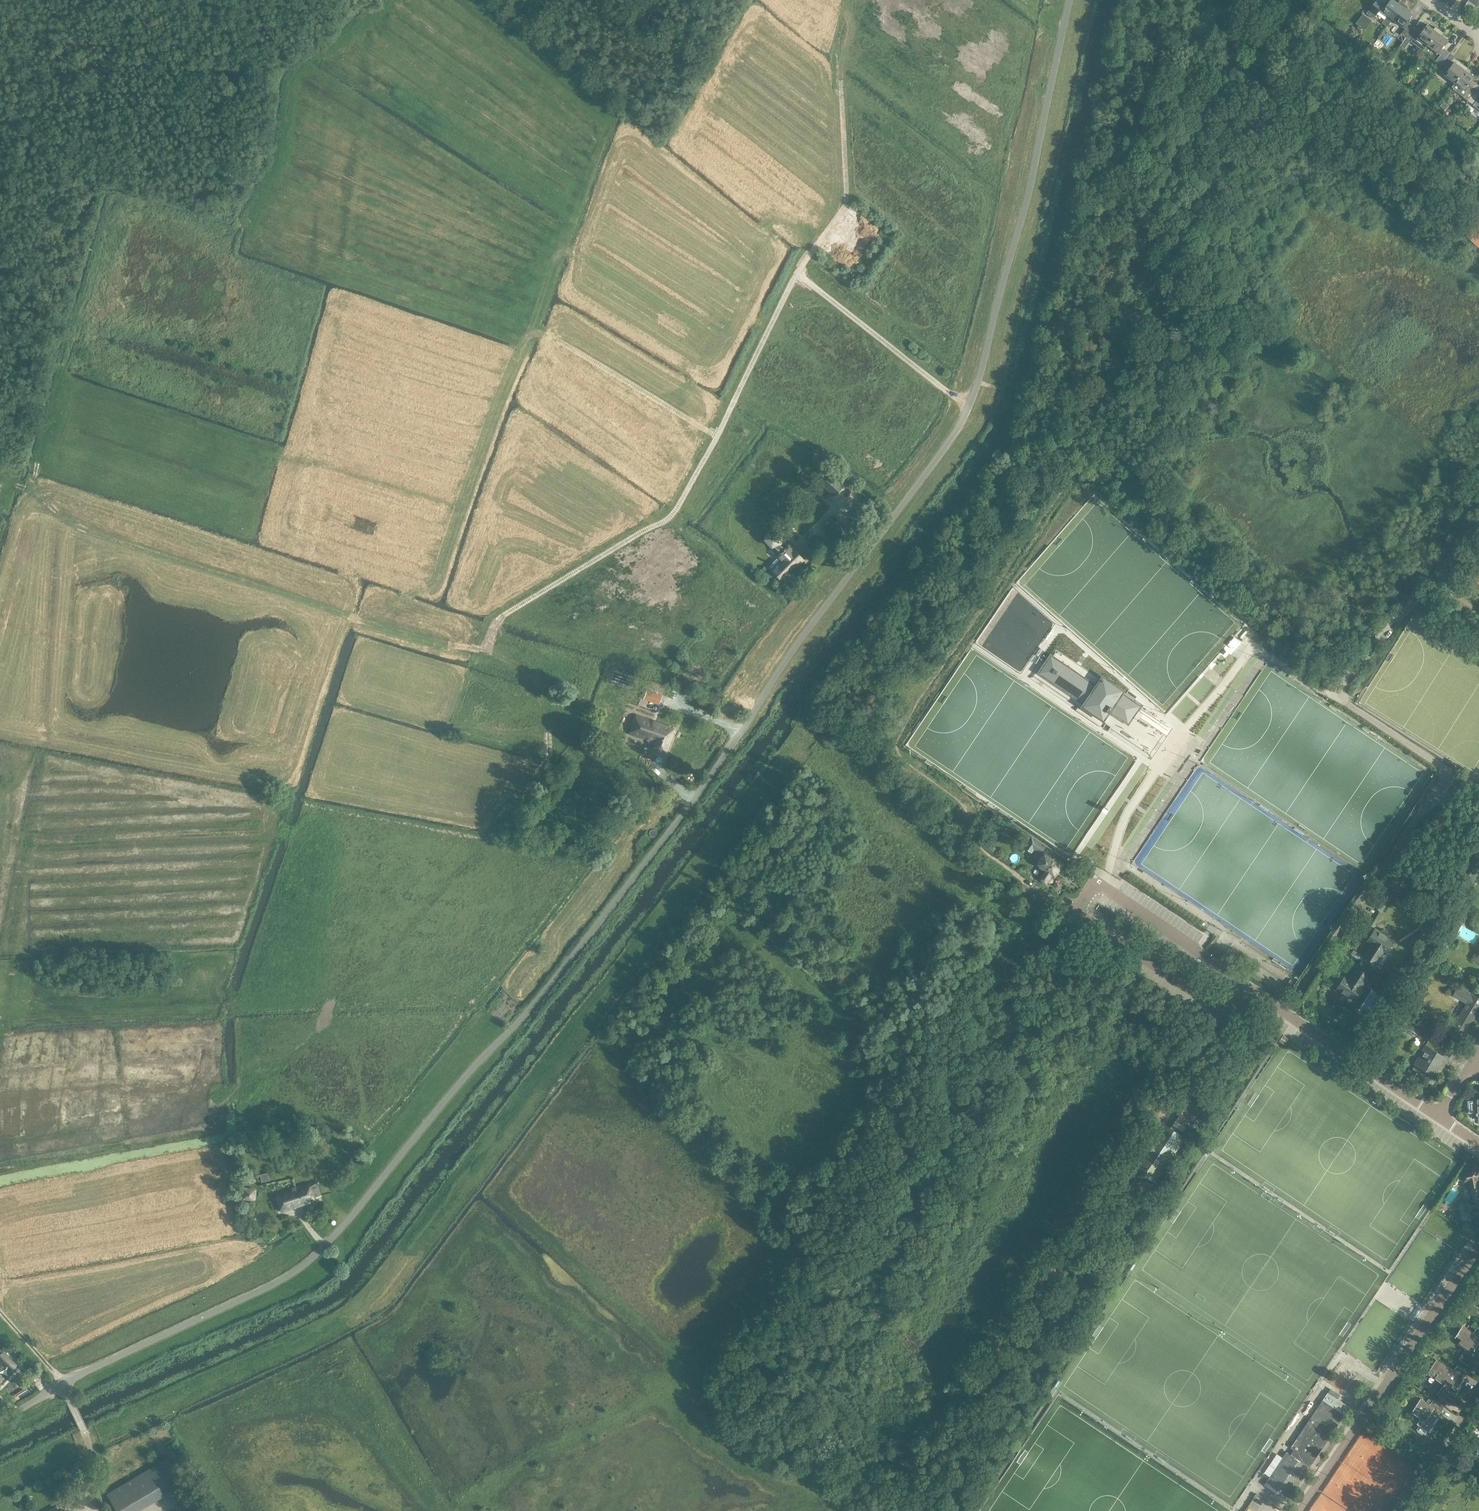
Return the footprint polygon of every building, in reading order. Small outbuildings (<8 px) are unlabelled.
[(1384,4),(1379,0),(1377,0),(1366,14),(1373,19),(1380,10),(1387,16),(1382,23),(1387,27),(1392,20),(1404,4),(1400,1),(1398,3),(1394,0),(1387,0),(1384,4)] [(1404,4),(1392,20),(1405,29),(1401,34),(1406,38),(1415,27),(1407,21),(1412,14),(1406,9),(1408,7),(1404,4)] [(1422,32),(1415,27),(1406,38),(1411,42),(1415,37),(1427,46),(1439,30),(1436,27),(1434,30),(1428,25),(1422,32)] [(1441,65),(1450,53),(1442,47),(1448,40),(1441,35),(1443,33),(1439,30),(1427,46),(1440,56),(1436,61),(1441,65)] [(1450,53),(1441,65),(1448,70),(1445,75),(1455,83),(1467,67),(1463,64),(1462,65),(1454,58),(1455,57),(1450,53)] [(1455,83),(1451,87),(1452,88),(1452,89),(1468,101),(1478,87),(1478,86),(1472,81),(1475,77),(1469,73),(1470,70),(1467,67),(1455,83)] [(1477,89),(1468,101),(1474,105),(1478,100),(1478,101),(1478,91),(1477,89)] [(818,481),(834,495),(842,487),(826,472),(818,481)] [(823,526),(837,539),(845,531),(830,518),(823,526)] [(765,539),(771,546),(772,545),(781,554),(777,557),(781,561),(777,564),(776,564),(774,566),(775,566),(772,570),(782,580),(803,560),(797,555),(800,552),(791,543),(785,549),(778,543),(779,542),(778,533),(769,531),(765,539)] [(1052,653),(1039,673),(1086,705),(1085,706),(1108,721),(1114,712),(1131,724),(1144,705),(1128,694),(1131,690),(1105,673),(1098,683),(1052,653)] [(619,698),(628,671),(610,665),(601,694),(619,698)] [(638,707),(660,715),(665,703),(645,696),(644,698),(640,697),(637,704),(639,705),(638,707)] [(665,753),(674,729),(658,723),(636,715),(630,733),(649,740),(648,743),(653,744),(651,748),(665,753)] [(1041,853),(1046,846),(1032,837),(1028,843),(1025,847),(1032,852),(1034,849),(1041,853)] [(1052,874),(1055,869),(1058,871),(1063,864),(1047,854),(1039,866),(1046,870),(1041,878),(1045,881),(1050,873),(1052,874)] [(1381,910),(1391,895),(1384,890),(1374,906),(1381,910)] [(1451,907),(1445,917),(1455,924),(1461,914),(1451,907)] [(1386,952),(1393,941),(1388,937),(1388,936),(1388,935),(1388,933),(1388,932),(1388,931),(1387,931),(1386,930),(1385,930),(1385,929),(1384,929),(1384,930),(1383,930),(1381,930),(1380,931),(1379,932),(1375,929),(1367,940),(1374,944),(1373,946),(1372,946),(1365,956),(1376,963),(1383,951),(1386,952)] [(1361,986),(1368,974),(1358,968),(1352,976),(1353,977),(1351,980),(1345,976),(1344,977),(1343,976),(1342,976),(1340,976),(1339,977),(1336,982),(1336,984),(1336,985),(1337,986),(1338,987),(1337,988),(1342,991),(1341,992),(1341,993),(1341,995),(1342,996),(1343,997),(1345,998),(1347,998),(1348,998),(1349,997),(1350,996),(1356,999),(1363,988),(1361,986)] [(1384,981),(1376,994),(1387,1001),(1395,988),(1384,981)] [(1459,985),(1453,995),(1466,1003),(1455,1022),(1451,1020),(1444,1031),(1449,1033),(1448,1034),(1460,1041),(1478,1009),(1478,997),(1459,985)] [(1429,1031),(1437,1017),(1423,1008),(1415,1022),(1429,1031)] [(1405,1027),(1420,1036),(1424,1029),(1409,1020),(1405,1027)] [(1289,1038),(1284,1034),(1279,1041),(1285,1044),(1289,1038)] [(1433,1084),(1452,1053),(1429,1039),(1414,1063),(1415,1064),(1412,1069),(1424,1078),(1433,1084)] [(1190,1129),(1206,1105),(1192,1096),(1177,1120),(1190,1129)] [(1155,1181),(1183,1137),(1177,1133),(1179,1129),(1172,1124),(1170,1128),(1164,1124),(1154,1139),(1150,1137),(1141,1151),(1144,1153),(1135,1168),(1141,1172),(1138,1175),(1146,1180),(1148,1177),(1155,1181)] [(1464,1174),(1465,1181),(1470,1180),(1474,1201),(1469,1202),(1463,1210),(1466,1213),(1462,1218),(1467,1222),(1471,1215),(1467,1212),(1469,1209),(1477,1208),(1478,1209),(1478,1183),(1477,1176),(1478,1172),(1478,1170),(1474,1166),(1470,1172),(1464,1174)] [(313,1199),(321,1196),(316,1182),(275,1195),(281,1211),(313,1201),(313,1199)] [(255,1191),(245,1190),(243,1200),(254,1201),(255,1191)] [(1463,1226),(1459,1231),(1472,1239),(1475,1234),(1465,1228),(1463,1226)] [(1463,1325),(1455,1336),(1460,1340),(1458,1343),(1467,1349),(1460,1359),(1474,1369),(1478,1361),(1478,1329),(1477,1327),(1473,1332),(1463,1325)] [(0,1359),(0,1361),(5,1366),(9,1369),(13,1364),(14,1363),(5,1354),(0,1359)] [(1443,1365),(1436,1360),(1427,1373),(1444,1384),(1437,1394),(1450,1403),(1460,1390),(1457,1388),(1468,1372),(1457,1365),(1454,1370),(1445,1363),(1443,1365)] [(1330,1436),(1346,1414),(1351,1406),(1329,1392),(1324,1399),(1308,1422),(1291,1447),(1294,1450),(1292,1453),(1291,1455),(1287,1452),(1270,1476),(1265,1484),(1288,1500),(1294,1492),(1310,1468),(1310,1467),(1330,1436)] [(1434,1399),(1430,1404),(1421,1398),(1411,1412),(1420,1419),(1417,1423),(1419,1425),(1417,1429),(1418,1431),(1422,1434),(1425,1434),(1427,1431),(1430,1432),(1436,1424),(1433,1423),(1444,1407),(1434,1399)] [(1444,1464),(1451,1453),(1445,1449),(1439,1460),(1444,1464)] [(175,1470),(179,1468),(181,1466),(174,1454),(168,1457),(175,1470)] [(107,1493),(118,1510),(129,1510),(115,1489),(107,1493)]
